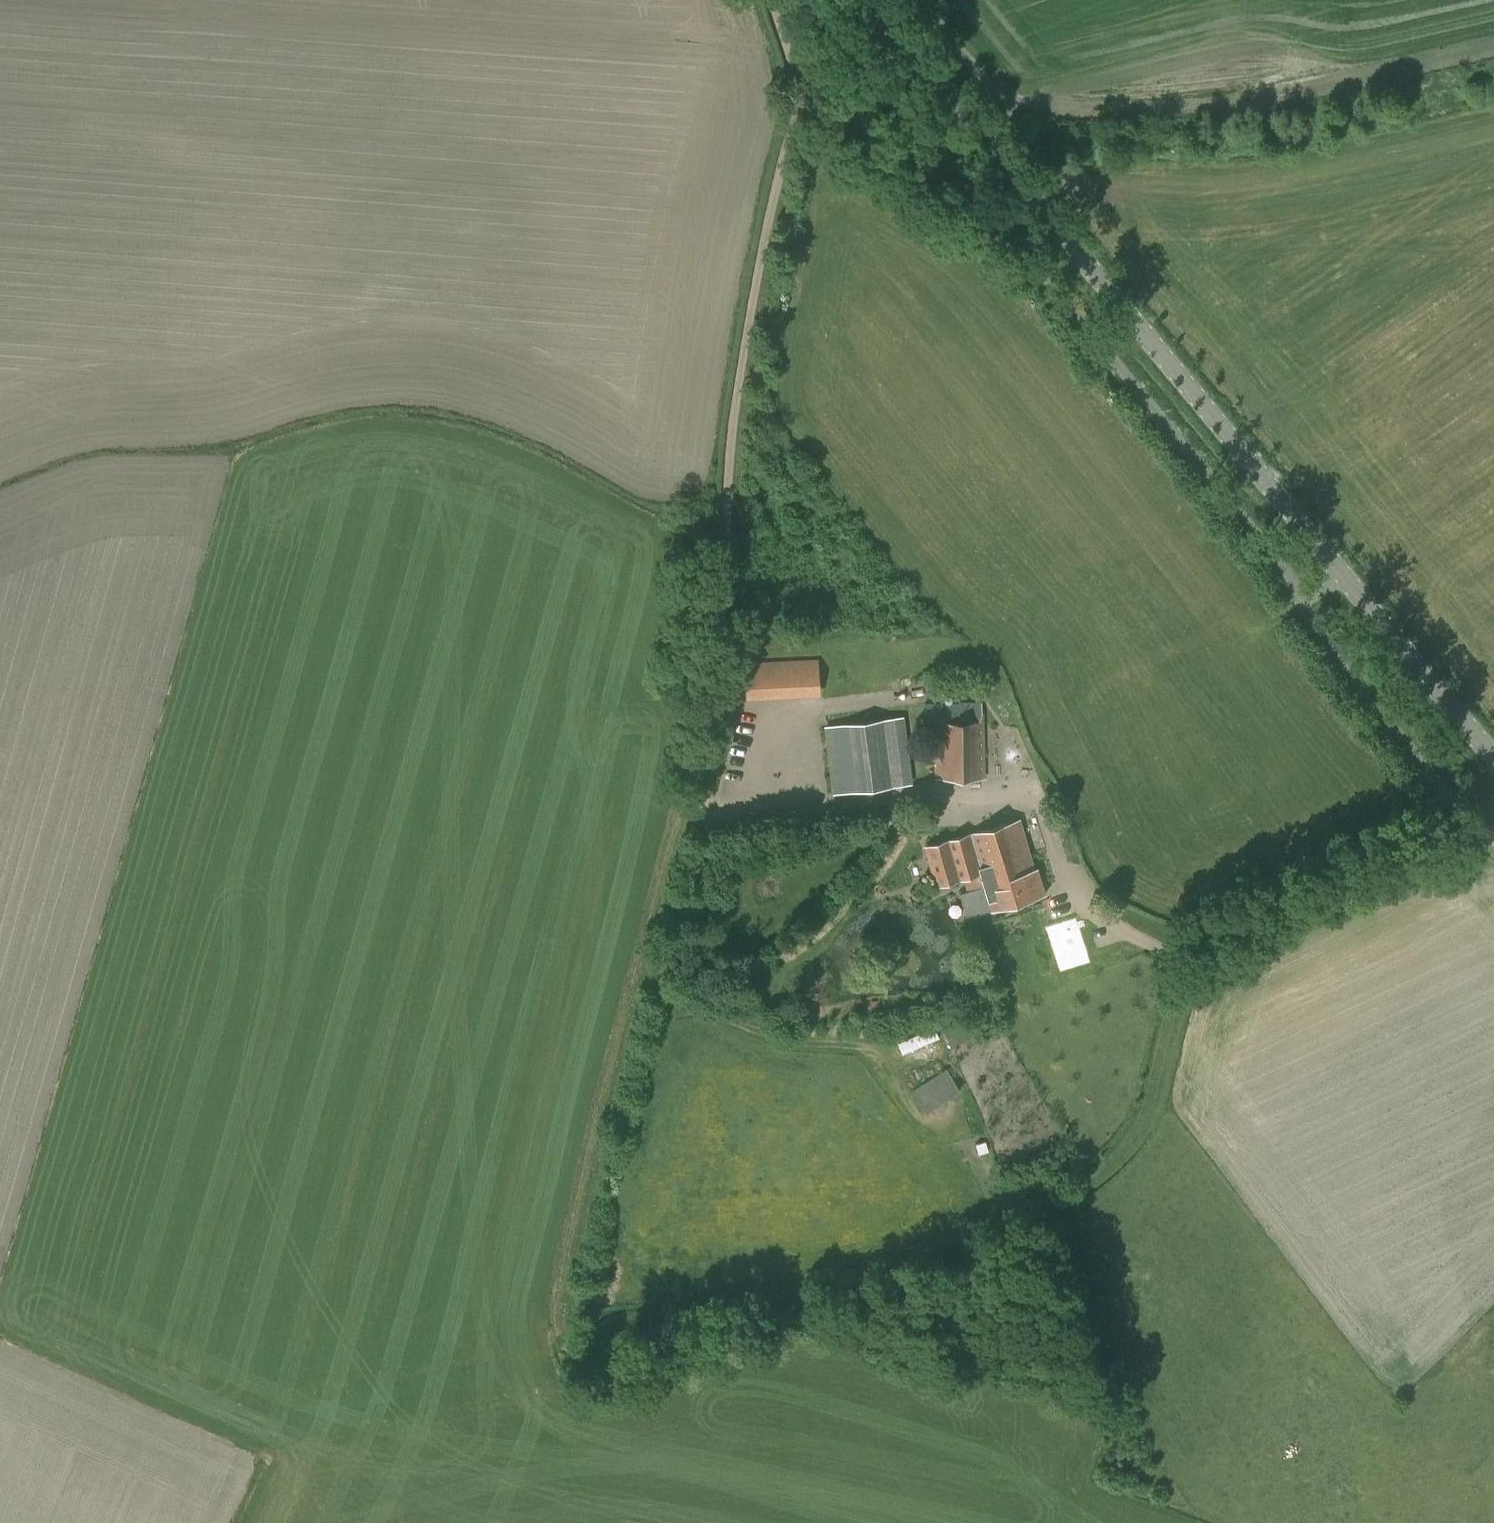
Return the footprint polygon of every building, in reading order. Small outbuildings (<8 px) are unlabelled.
[(818,661),(773,663),(775,699),(820,697),(818,661)] [(980,701),(925,702),(925,722),(935,722),(936,764),(934,764),(934,778),(986,778),(984,711),(982,711),(980,701)] [(817,726),(826,794),(912,783),(904,715),(817,726)] [(936,885),(953,880),(971,875),(975,888),(959,892),(967,917),(1045,893),(1037,867),(1034,867),(1020,818),(924,846),(936,885)] [(900,1039),(905,1050),(942,1034),(937,1023),(900,1039)] [(912,1090),(926,1112),(960,1090),(946,1068),(912,1090)]
